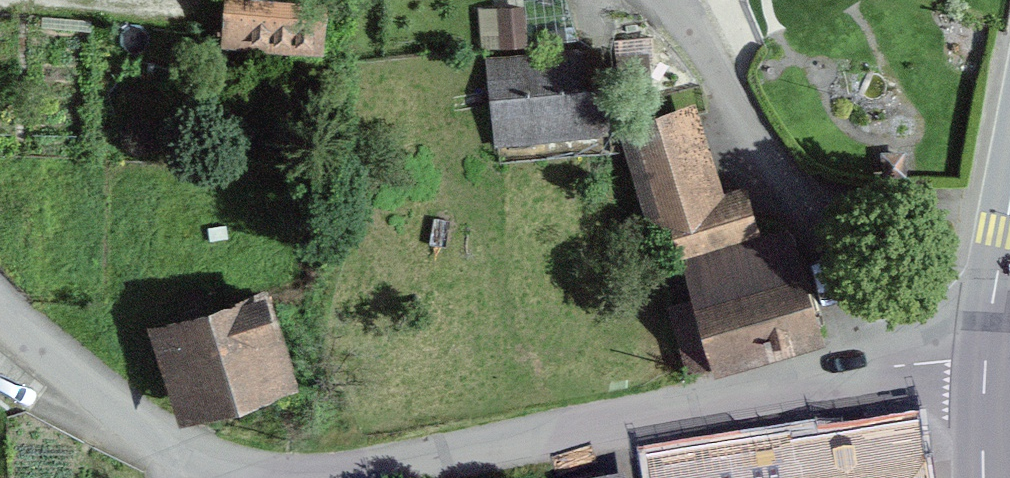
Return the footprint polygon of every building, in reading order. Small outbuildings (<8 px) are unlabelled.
[(233,35),(322,40),(324,0),(235,0),(233,35)] [(485,44),(536,42),(535,1),(484,3),(485,44)] [(489,63),(496,132),(600,122),(593,52),(489,63)] [(713,201),(687,114),(631,131),(659,222),(681,215),(686,231),(673,235),(677,249),(691,245),(692,247),(747,233),(736,194),(713,201)] [(917,178),(917,154),(893,155),(894,179),(917,178)] [(782,231),(749,240),(747,233),(692,247),(704,295),(674,304),(691,362),(807,327),(782,231)] [(172,326),(195,400),(291,370),(268,296),(172,326)] [(903,453),(742,477),(907,477),(903,453)]
